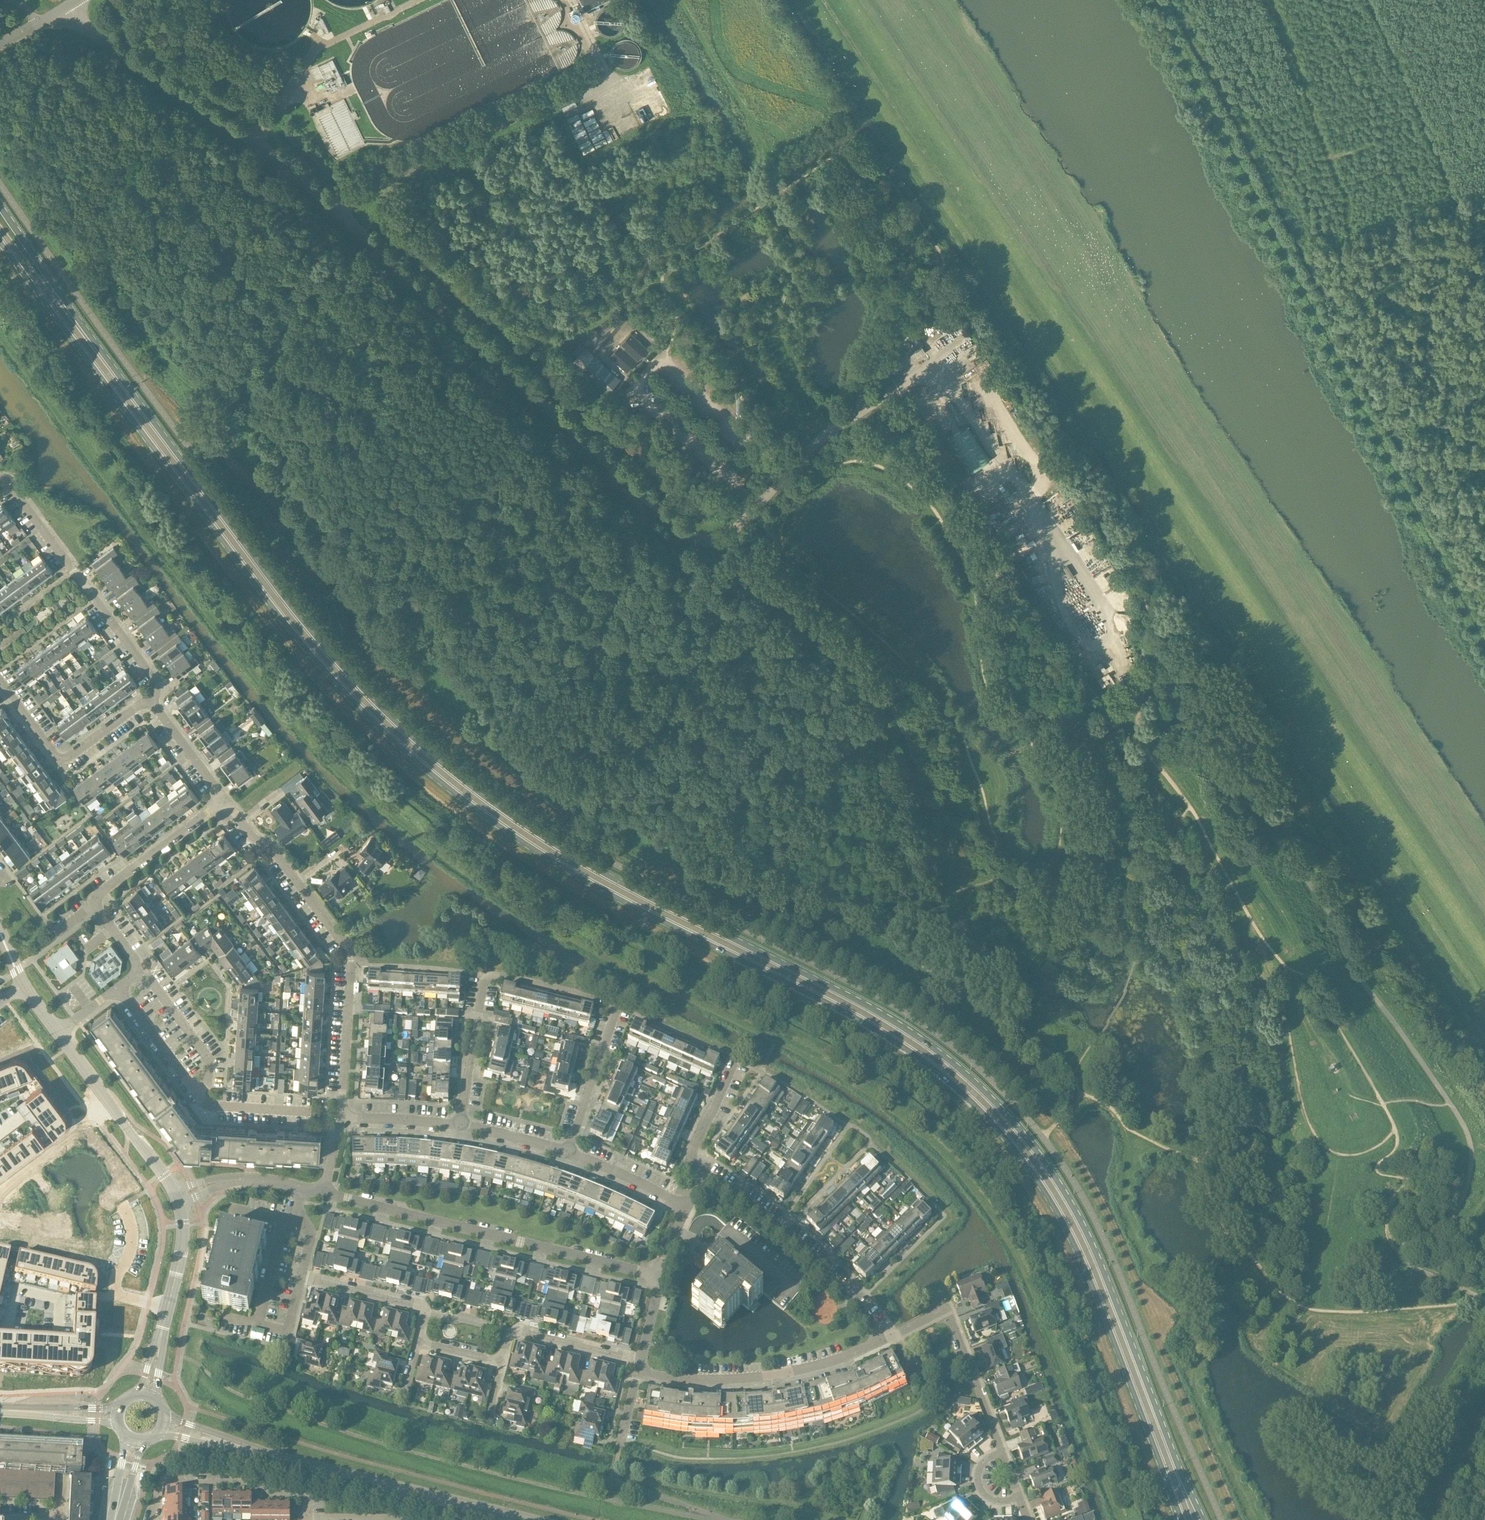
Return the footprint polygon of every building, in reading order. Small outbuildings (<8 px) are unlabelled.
[(627,23),(627,22),(626,20),(626,17),(625,15),(623,13),(621,10),(618,9),(615,8),(613,8),(610,8),(607,9),(604,10),(602,11),(600,14),(599,16),(598,19),(597,22),(597,24),(598,27),(600,30),(601,32),(603,34),(606,36),(608,37),(611,37),(614,37),(617,36),(620,35),(622,33),(624,31),(626,28),(626,25),(627,23)] [(642,56),(642,55),(642,52),(641,49),(639,46),(638,44),(635,42),(632,41),(629,41),(626,40),(624,41),(621,42),(618,44),(617,45),(615,48),(614,50),(613,53),(613,55),(613,58),(614,61),(615,63),(617,66),(619,68),(622,69),(625,70),(628,70),(630,70),(633,69),(636,68),(638,66),(640,63),(641,61),(642,58),(642,56)] [(627,372),(648,349),(631,332),(609,356),(627,372)] [(620,379),(586,348),(572,363),(606,394),(620,379)] [(992,465),(967,427),(948,439),(974,477),(992,465)] [(2,503),(0,505),(0,520),(6,528),(7,529),(16,522),(2,503)] [(22,549),(27,544),(25,541),(19,545),(22,549)] [(119,565),(113,557),(118,553),(113,547),(92,562),(99,572),(98,573),(101,578),(119,565)] [(53,572),(42,558),(33,564),(45,581),(46,581),(46,580),(50,576),(49,575),(53,572)] [(45,581),(33,564),(30,560),(21,566),(24,571),(35,585),(38,582),(39,584),(45,581)] [(114,592),(135,576),(131,570),(125,574),(119,565),(101,578),(101,579),(106,583),(107,582),(114,592)] [(35,585),(24,571),(16,577),(28,594),(28,593),(33,589),(31,588),(35,585)] [(140,594),(134,585),(139,582),(135,576),(114,592),(121,601),(120,601),(123,607),(122,607),(123,607),(140,594)] [(28,594),(16,577),(7,584),(18,598),(21,595),(22,597),(28,594)] [(7,584),(0,589),(0,592),(11,607),(11,606),(15,602),(14,600),(18,598),(7,584)] [(0,592),(0,610),(0,611),(4,608),(5,610),(10,607),(11,607),(0,592)] [(135,620),(156,605),(152,599),(147,603),(140,594),(123,607),(123,608),(127,612),(128,611),(135,620)] [(162,623),(156,614),(161,610),(156,605),(135,620),(142,630),(141,630),(144,636),(162,623)] [(97,631),(86,617),(77,623),(87,637),(97,631)] [(87,637),(77,623),(68,630),(79,644),(87,637)] [(157,649),(178,634),(174,628),(168,631),(162,623),(144,636),(149,641),(150,640),(157,649)] [(79,644),(68,630),(60,636),(70,650),(79,644)] [(184,652),(177,643),(182,639),(178,634),(157,649),(164,659),(163,659),(166,665),(165,665),(166,665),(184,652)] [(70,650),(60,636),(51,643),(61,657),(70,650)] [(61,657),(51,643),(42,649),(53,663),(61,657)] [(53,663),(42,649),(34,656),(44,670),(53,663)] [(107,664),(118,656),(113,650),(103,658),(107,664)] [(179,678),(200,663),(195,656),(190,660),(184,652),(166,665),(170,669),(171,669),(179,678)] [(44,670),(34,656),(25,662),(36,676),(44,670)] [(215,660),(210,664),(215,670),(220,667),(215,660)] [(36,676),(25,662),(16,669),(26,683),(36,676)] [(79,668),(73,673),(75,676),(81,672),(84,669),(82,666),(79,668)] [(79,675),(77,677),(80,680),(81,682),(85,679),(84,677),(88,674),(85,671),(79,675)] [(137,685),(126,671),(117,678),(130,694),(134,689),(133,688),(137,685)] [(73,679),(67,683),(70,686),(75,682),(76,683),(80,680),(77,677),(76,676),(73,679)] [(130,694),(117,678),(109,684),(119,698),(123,695),(124,697),(129,694),(130,694)] [(54,683),(49,687),(52,692),(58,688),(54,683)] [(119,698),(109,684),(100,691),(112,707),(113,707),(112,706),(117,702),(116,701),(119,698)] [(112,707),(100,691),(97,686),(88,692),(91,697),(102,711),(105,708),(106,710),(112,707)] [(200,703),(193,693),(192,693),(188,688),(174,698),(178,704),(177,704),(185,714),(200,703)] [(39,703),(50,695),(47,692),(42,696),(39,692),(34,696),(39,703)] [(46,705),(53,700),(51,696),(43,702),(46,705)] [(102,711),(91,697),(83,703),(95,720),(95,719),(99,715),(98,714),(102,711)] [(69,703),(61,710),(65,716),(78,733),(78,732),(82,728),(81,727),(85,724),(74,710),(69,703)] [(95,720),(83,703),(74,710),(85,724),(88,721),(89,723),(95,720)] [(210,717),(207,713),(207,712),(200,703),(185,714),(192,724),(193,723),(196,728),(210,717)] [(78,733),(65,716),(56,723),(67,737),(71,734),(72,736),(77,733),(78,733)] [(219,718),(214,722),(210,717),(196,728),(200,732),(199,733),(206,743),(221,732),(226,728),(219,718)] [(13,726),(6,718),(0,722),(0,736),(13,726)] [(0,749),(5,745),(19,735),(13,726),(0,736),(0,749)] [(232,746),(228,741),(232,738),(226,729),(222,732),(221,732),(206,743),(213,753),(214,752),(218,757),(232,746)] [(158,746),(148,732),(138,739),(149,753),(158,746)] [(5,745),(0,749),(7,758),(12,754),(26,744),(19,735),(5,745)] [(149,753),(138,739),(129,745),(139,759),(149,753)] [(18,763),(32,753),(26,744),(12,754),(18,763)] [(143,764),(139,759),(129,745),(120,752),(134,771),(143,764)] [(243,760),(247,757),(241,749),(239,749),(235,751),(232,746),(218,757),(221,761),(220,762),(228,772),(243,760)] [(134,771),(120,752),(111,759),(121,773),(125,778),(134,771)] [(25,772),(39,761),(32,753),(18,763),(25,772)] [(111,759),(102,766),(112,780),(116,785),(125,778),(121,773),(111,759)] [(162,771),(172,764),(168,759),(159,766),(160,768),(162,771)] [(253,776),(250,770),(243,760),(228,772),(235,781),(236,781),(240,786),(253,776)] [(26,784),(31,780),(45,770),(39,761),(25,772),(20,775),(26,784)] [(112,780),(102,766),(92,773),(103,787),(106,791),(116,785),(112,780)] [(38,789),(52,778),(45,770),(31,780),(38,789)] [(168,771),(164,774),(166,777),(170,782),(175,779),(171,773),(170,774),(168,771)] [(9,780),(5,773),(1,776),(6,782),(9,780)] [(103,787),(92,773),(83,780),(94,793),(103,787)] [(320,803),(315,797),(320,793),(307,776),(296,783),(304,794),(296,799),(313,822),(324,814),(324,815),(326,813),(328,811),(321,802),(320,803)] [(44,798),(58,787),(52,778),(38,789),(44,798)] [(97,798),(94,793),(83,780),(74,787),(87,805),(97,798)] [(198,799),(184,781),(175,788),(178,792),(188,806),(198,799)] [(14,793),(21,787),(19,784),(12,790),(14,793)] [(46,810),(67,795),(62,788),(61,788),(60,790),(59,788),(58,787),(44,798),(39,801),(46,810)] [(188,806),(178,792),(169,799),(179,813),(188,806)] [(179,813),(169,799),(165,794),(156,801),(160,806),(170,820),(179,813)] [(32,807),(25,798),(21,802),(27,810),(32,807)] [(308,825),(297,811),(293,814),(284,801),(271,810),(280,823),(275,827),(286,842),(308,825)] [(170,820),(160,806),(150,812),(161,826),(170,820)] [(97,820),(107,812),(105,809),(95,817),(97,820)] [(161,826),(150,812),(141,819),(152,833),(161,826)] [(9,827),(3,818),(0,820),(0,834),(9,827)] [(152,833),(141,819),(132,826),(143,840),(152,833)] [(143,840),(132,826),(129,821),(120,828),(133,847),(143,840)] [(16,836),(9,827),(0,834),(0,846),(1,847),(16,836)] [(72,837),(80,831),(78,827),(69,833),(72,837)] [(133,847),(120,828),(110,835),(124,854),(133,847)] [(110,852),(96,833),(87,840),(101,859),(105,856),(106,858),(112,855),(110,852)] [(234,848),(223,834),(214,841),(225,855),(234,848)] [(8,857),(23,845),(16,836),(1,847),(8,857)] [(392,856),(391,854),(388,851),(386,851),(370,838),(360,851),(366,856),(359,865),(368,873),(375,864),(378,866),(385,858),(386,860),(389,859),(392,856)] [(101,859),(87,840),(79,846),(94,868),(95,867),(99,863),(98,862),(101,859)] [(225,855),(214,841),(206,847),(217,862),(225,855)] [(15,866),(30,855),(23,845),(8,857),(15,866)] [(94,868),(79,846),(70,853),(84,872),(88,869),(89,871),(94,868)] [(217,862),(206,847),(197,854),(208,868),(217,862)] [(84,872),(70,853),(61,859),(65,864),(77,881),(78,880),(77,880),(82,876),(80,874),(84,872)] [(208,868),(197,854),(188,860),(203,879),(199,874),(208,868)] [(203,879),(188,860),(180,867),(191,881),(194,886),(203,879)] [(77,881),(65,864),(56,871),(67,885),(70,882),(71,883),(77,881)] [(20,879),(30,871),(29,870),(26,866),(16,873),(20,879)] [(246,886),(261,875),(254,866),(240,877),(246,886)] [(191,881),(180,867),(171,873),(182,887),(191,881)] [(347,883),(353,879),(344,868),(338,872),(337,871),(325,880),(326,881),(320,885),(329,897),(334,893),(337,896),(349,887),(347,883)] [(67,885),(56,871),(48,877),(60,893),(64,889),(63,887),(67,885)] [(182,887),(171,873),(162,880),(173,894),(182,887)] [(246,886),(242,889),(248,898),(249,897),(253,895),(267,884),(261,875),(246,886)] [(60,893),(48,877),(39,884),(49,897),(53,895),(54,896),(59,894),(60,894),(60,893)] [(37,880),(28,887),(30,890),(42,906),(49,901),(48,901),(47,899),(48,898),(49,897),(39,884),(37,880)] [(256,906),(259,903),(274,892),(267,884),(253,895),(249,897),(250,899),(250,901),(252,904),(255,905),(256,906)] [(129,909),(144,899),(148,896),(141,886),(122,900),(129,909)] [(222,888),(218,890),(219,891),(224,897),(226,901),(230,898),(227,895),(222,888)] [(266,912),(280,901),(274,892),(259,903),(266,912)] [(136,918),(150,907),(144,899),(129,909),(136,918)] [(272,921),(287,910),(280,901),(266,912),(272,921)] [(142,927),(157,916),(150,907),(136,918),(142,927)] [(279,929),(293,919),(287,910),(272,921),(279,929)] [(149,936),(163,925),(167,922),(161,913),(157,916),(142,927),(149,936)] [(285,938),(300,927),(293,919),(279,929),(285,938)] [(208,925),(190,939),(201,953),(211,945),(213,933),(214,925),(212,925),(210,925),(208,926),(208,925)] [(213,933),(211,945),(219,956),(233,945),(220,927),(220,928),(218,926),(217,926),(214,925),(213,933)] [(292,947),(306,936),(300,927),(285,938),(292,947)] [(164,940),(163,939),(160,935),(151,942),(155,948),(164,940)] [(298,955),(313,945),(306,936),(292,947),(298,955)] [(201,953),(190,939),(181,945),(192,960),(201,953)] [(67,942),(45,959),(61,981),(76,970),(73,966),(73,965),(76,965),(76,961),(74,961),(74,960),(78,957),(67,942)] [(120,972),(122,959),(111,944),(92,958),(94,961),(93,968),(89,971),(100,987),(120,972)] [(192,960),(181,945),(172,952),(183,966),(192,960)] [(225,965),(240,954),(233,945),(219,956),(225,965)] [(323,962),(317,955),(319,954),(313,945),(298,955),(305,965),(307,963),(309,966),(323,962)] [(183,966),(172,952),(163,958),(174,973),(183,966)] [(232,973),(246,962),(240,954),(225,965),(232,973)] [(239,982),(253,972),(246,962),(232,973),(239,982)] [(324,983),(325,971),(322,971),(323,962),(309,966),(309,970),(306,970),(306,981),(324,983)] [(363,980),(362,986),(368,986),(367,991),(379,992),(381,974),(369,973),(369,975),(366,975),(366,976),(366,980),(363,980)] [(391,992),(392,974),(381,974),(379,992),(391,992)] [(402,993),(403,975),(392,974),(391,992),(402,993)] [(413,994),(415,976),(403,975),(402,993),(413,994)] [(425,995),(426,977),(415,976),(413,994),(425,995)] [(436,995),(437,977),(426,977),(425,995),(436,995)] [(448,996),(449,978),(437,977),(436,995),(448,996)] [(460,997),(460,986),(462,986),(463,983),(463,981),(461,981),(461,979),(449,978),(448,996),(460,997)] [(323,993),(324,983),(306,981),(305,992),(323,993)] [(511,1006),(516,989),(504,986),(504,988),(501,987),(501,989),(500,992),(502,992),(500,1003),(511,1006)] [(258,1000),(258,989),(240,988),(240,999),(258,1000)] [(522,1009),(527,991),(516,989),(511,1006),(522,1009)] [(533,1012),(538,994),(527,991),(522,1009),(533,1012)] [(322,1004),(323,993),(305,992),(304,1003),(322,1004)] [(545,1014),(549,997),(538,994),(533,1012),(545,1014)] [(555,1021),(560,1000),(549,997),(545,1014),(551,1016),(550,1020),(555,1021)] [(257,1011),(258,1000),(240,999),(239,1010),(257,1011)] [(567,1020),(571,1002),(560,1000),(555,1021),(556,1021),(556,1020),(562,1021),(562,1019),(567,1020)] [(578,1022),(582,1005),(571,1002),(567,1020),(578,1022)] [(322,1015),(322,1004),(304,1003),(304,1014),(322,1015)] [(589,1025),(592,1015),(594,1015),(595,1012),(595,1010),(593,1010),(594,1008),(582,1005),(578,1022),(589,1025)] [(169,1089),(164,1082),(136,1044),(138,1043),(111,1007),(91,1022),(97,1031),(99,1030),(108,1041),(106,1043),(117,1057),(115,1059),(128,1076),(130,1075),(135,1081),(138,1086),(136,1088),(149,1105),(151,1104),(162,1118),(164,1117),(173,1128),(171,1130),(177,1138),(174,1140),(184,1154),(201,1155),(201,1151),(221,1153),(220,1156),(237,1157),(237,1154),(254,1155),(254,1157),(276,1158),(276,1156),(294,1157),(294,1155),(308,1156),(308,1158),(319,1159),(321,1133),(277,1130),(277,1133),(269,1132),(257,1132),(257,1129),(199,1125),(171,1088),(169,1089)] [(256,1022),(257,1011),(239,1010),(238,1021),(256,1022)] [(321,1026),(322,1015),(304,1014),(303,1024),(321,1026)] [(370,1017),(370,1028),(387,1030),(395,1030),(396,1017),(388,1016),(373,1015),(372,1017),(370,1017)] [(506,1026),(508,1019),(496,1017),(495,1023),(506,1026)] [(255,1032),(256,1022),(238,1021),(237,1031),(255,1032)] [(452,1034),(453,1023),(436,1021),(435,1033),(452,1034)] [(530,1028),(521,1026),(522,1023),(519,1022),(517,1029),(528,1032),(530,1028)] [(639,1043),(646,1027),(635,1022),(634,1024),(632,1023),(632,1024),(630,1028),(632,1029),(628,1039),(639,1043)] [(321,1026),(303,1024),(297,1024),(297,1035),(302,1035),(320,1037),(321,1026)] [(649,1048),(656,1032),(646,1027),(639,1043),(649,1048)] [(387,1037),(387,1030),(370,1028),(369,1039),(392,1041),(392,1037),(387,1037)] [(498,1029),(495,1040),(518,1046),(519,1046),(520,1041),(518,1041),(520,1033),(515,1032),(515,1034),(498,1029)] [(255,1043),(255,1032),(237,1031),(237,1042),(255,1043)] [(660,1053),(667,1036),(656,1032),(649,1048),(660,1053)] [(452,1045),(452,1034),(435,1033),(435,1040),(429,1040),(428,1043),(452,1045)] [(320,1048),(320,1037),(302,1035),(302,1046),(320,1048)] [(573,1043),(574,1037),(567,1035),(565,1041),(573,1043)] [(670,1057),(677,1041),(667,1036),(660,1053),(670,1057)] [(535,1050),(538,1038),(533,1037),(530,1049),(535,1050)] [(584,1046),(586,1039),(574,1037),(573,1043),(584,1046)] [(386,1051),(386,1044),(392,1044),(392,1041),(369,1039),(368,1050),(386,1051)] [(517,1049),(518,1046),(495,1040),(493,1051),(510,1055),(511,1048),(517,1049)] [(678,1067),(688,1045),(677,1041),(670,1057),(667,1063),(678,1067)] [(237,1042),(236,1053),(254,1054),(259,1054),(259,1051),(254,1050),(255,1043),(237,1042)] [(451,1055),(452,1045),(428,1043),(428,1047),(434,1047),(434,1054),(451,1055)] [(576,1060),(579,1049),(562,1045),(560,1053),(554,1051),(553,1055),(576,1060)] [(691,1067),(698,1050),(688,1045),(678,1067),(688,1072),(691,1067)] [(319,1058),(320,1048),(302,1046),(301,1057),(319,1058)] [(385,1058),(386,1051),(368,1050),(368,1061),(391,1062),(391,1059),(385,1058)] [(701,1071),(708,1055),(698,1050),(691,1067),(701,1071)] [(508,1062),(510,1055),(493,1051),(490,1061),(513,1067),(514,1064),(508,1062)] [(535,1052),(534,1058),(542,1060),(543,1054),(535,1052)] [(259,1054),(254,1054),(236,1053),(235,1064),(259,1065),(260,1054),(259,1054)] [(450,1066),(451,1055),(434,1054),(433,1062),(427,1061),(427,1065),(450,1066)] [(573,1071),(576,1060),(553,1055),(552,1058),(558,1059),(556,1067),(573,1071)] [(719,1067),(720,1064),(721,1062),(719,1061),(719,1060),(708,1055),(701,1071),(712,1076),(717,1066),(719,1067)] [(318,1069),(319,1058),(301,1057),(300,1068),(318,1069)] [(12,1059),(20,1079),(35,1074),(27,1063),(24,1060),(20,1058),(16,1058),(12,1059)] [(3,1063),(2,1063),(10,1083),(20,1079),(12,1059),(11,1059),(12,1061),(3,1064),(3,1063)] [(529,1069),(531,1062),(524,1060),(522,1067),(529,1069)] [(368,1061),(367,1071),(389,1073),(384,1072),(385,1065),(391,1066),(391,1062),(368,1061)] [(504,1077),(506,1069),(512,1070),(513,1067),(490,1061),(488,1072),(504,1077)] [(1102,1065),(1098,1062),(1094,1068),(1099,1071),(1102,1065)] [(0,1087),(10,1083),(2,1063),(1,1063),(2,1065),(0,1066),(0,1087)] [(258,1076),(259,1065),(235,1064),(235,1074),(258,1076)] [(633,1082),(638,1071),(622,1064),(617,1074),(633,1082)] [(450,1077),(450,1066),(427,1065),(427,1068),(433,1069),(432,1076),(450,1077)] [(318,1069),(300,1068),(294,1067),(293,1078),(299,1079),(317,1080),(318,1069)] [(571,1081),(573,1071),(556,1067),(555,1074),(549,1072),(548,1076),(571,1081)] [(389,1084),(389,1073),(367,1071),(366,1082),(389,1084)] [(258,1087),(258,1076),(235,1074),(234,1086),(258,1087)] [(630,1088),(633,1082),(617,1074),(613,1084),(634,1094),(635,1091),(630,1088)] [(449,1088),(450,1077),(432,1076),(432,1087),(449,1088)] [(568,1092),(571,1081),(548,1076),(544,1093),(554,1096),(556,1089),(568,1092)] [(775,1097),(780,1090),(770,1083),(771,1081),(767,1078),(764,1082),(759,1089),(778,1103),(780,1100),(775,1097)] [(317,1091),(317,1080),(299,1079),(299,1090),(317,1091)] [(383,1095),(384,1084),(389,1084),(366,1082),(366,1091),(365,1096),(370,1096),(370,1094),(383,1095)] [(634,1094),(613,1084),(608,1094),(624,1101),(627,1095),(632,1097),(634,1094)] [(37,1089),(26,1097),(33,1107),(50,1094),(49,1093),(48,1094),(42,1087),(44,1086),(43,1085),(42,1085),(37,1089)] [(448,1096),(449,1088),(432,1087),(431,1098),(443,1099),(443,1101),(448,1101),(448,1096)] [(693,1108),(697,1098),(676,1088),(671,1099),(677,1101),(693,1108)] [(778,1103),(759,1089),(753,1098),(767,1108),(771,1102),(776,1106),(778,1103)] [(50,1094),(33,1107),(40,1116),(57,1103),(56,1103),(55,1103),(49,1096),(50,1095),(50,1094)] [(622,1106),(624,1101),(608,1094),(604,1104),(625,1114),(628,1108),(622,1106)] [(763,1114),(767,1108),(753,1098),(747,1107),(766,1120),(768,1118),(763,1114)] [(688,1118),(693,1108),(677,1101),(674,1108),(668,1105),(667,1109),(668,1109),(688,1118)] [(57,1103),(40,1116),(46,1124),(42,1127),(43,1128),(64,1112),(63,1112),(62,1113),(56,1105),(57,1104),(57,1103)] [(791,1103),(787,1109),(792,1112),(796,1107),(791,1103)] [(625,1114),(604,1104),(599,1114),(615,1121),(618,1114),(624,1117),(625,1114)] [(766,1120),(747,1107),(741,1116),(755,1126),(759,1120),(764,1123),(766,1120)] [(799,1108),(795,1114),(800,1117),(804,1112),(799,1108)] [(639,1109),(636,1115),(642,1117),(645,1111),(639,1109)] [(668,1109),(664,1119),(668,1121),(684,1128),(688,1118),(668,1109)] [(64,1112),(43,1128),(50,1138),(62,1130),(64,1127),(66,1124),(67,1120),(66,1116),(64,1113),(64,1112)] [(611,1131),(615,1121),(599,1114),(595,1124),(611,1131)] [(751,1132),(755,1126),(741,1116),(734,1125),(753,1138),(755,1135),(751,1132)] [(633,1118),(630,1124),(638,1127),(640,1120),(633,1118)] [(833,1128),(828,1124),(830,1122),(826,1119),(825,1121),(819,1118),(815,1124),(810,1121),(808,1123),(827,1137),(833,1128)] [(679,1138),(684,1128),(668,1121),(665,1128),(660,1125),(658,1128),(679,1138)] [(827,1137),(808,1123),(802,1132),(821,1146),(827,1137)] [(606,1141),(611,1131),(595,1124),(591,1132),(592,1132),(590,1136),(594,1138),(595,1136),(606,1141)] [(33,1125),(23,1132),(36,1149),(37,1149),(36,1147),(43,1142),(44,1143),(45,1142),(33,1125)] [(753,1138),(734,1125),(728,1134),(743,1144),(747,1138),(751,1141),(753,1138)] [(675,1148),(679,1138),(658,1128),(657,1131),(662,1134),(659,1141),(675,1148)] [(23,1132),(14,1139),(27,1156),(26,1154),(34,1148),(35,1150),(36,1149),(23,1132)] [(821,1146),(802,1132),(795,1141),(815,1155),(821,1146)] [(743,1144),(728,1134),(722,1143),(736,1153),(743,1144)] [(626,1151),(632,1140),(626,1137),(626,1138),(625,1137),(620,1148),(626,1151)] [(14,1139),(5,1146),(18,1163),(18,1162),(17,1161),(25,1155),(26,1157),(27,1156),(14,1139)] [(634,1141),(629,1152),(635,1155),(640,1144),(634,1141)] [(671,1157),(675,1148),(659,1141),(655,1150),(671,1157)] [(815,1155),(795,1141),(789,1150),(808,1163),(815,1155)] [(364,1164),(364,1142),(352,1142),(353,1164),(364,1164)] [(375,1165),(375,1142),(364,1142),(364,1164),(375,1165)] [(385,1165),(386,1143),(375,1142),(375,1165),(385,1165)] [(774,1142),(771,1147),(776,1151),(780,1146),(774,1142)] [(396,1166),(398,1143),(386,1143),(385,1165),(396,1166)] [(407,1166),(409,1144),(398,1143),(396,1166),(407,1166)] [(736,1153),(722,1143),(717,1150),(714,1154),(718,1157),(720,1155),(730,1162),(736,1153)] [(418,1167),(420,1145),(409,1144),(407,1166),(418,1167)] [(429,1168),(431,1146),(420,1145),(418,1167),(429,1168)] [(0,1150),(0,1158),(8,1170),(9,1169),(8,1168),(16,1162),(17,1163),(18,1163),(5,1146),(0,1150)] [(439,1170),(442,1148),(431,1146),(429,1168),(439,1170)] [(450,1171),(453,1149),(442,1148),(439,1170),(450,1171)] [(671,1157),(655,1150),(649,1148),(647,1153),(653,1155),(650,1161),(662,1166),(661,1168),(665,1170),(667,1165),(667,1166),(671,1157)] [(461,1173),(464,1151),(453,1149),(450,1171),(461,1173)] [(808,1163),(789,1150),(783,1159),(802,1172),(808,1163)] [(471,1175),(476,1153),(464,1151),(461,1173),(471,1175)] [(482,1177),(486,1155),(476,1153),(471,1175),(482,1177)] [(493,1179),(498,1158),(486,1155),(482,1177),(493,1179)] [(869,1155),(861,1163),(863,1165),(861,1167),(877,1183),(881,1179),(877,1175),(881,1171),(885,1168),(877,1160),(875,1162),(869,1155)] [(7,1169),(8,1170),(0,1158),(0,1174),(7,1169)] [(503,1182),(508,1160),(498,1158),(493,1179),(503,1182)] [(802,1172),(783,1159),(781,1162),(786,1165),(782,1171),(796,1181),(802,1172)] [(514,1185),(519,1163),(508,1160),(503,1182),(514,1185)] [(748,1175),(755,1165),(749,1162),(743,1172),(748,1175)] [(524,1188),(530,1166),(519,1163),(514,1185),(524,1188)] [(534,1191),(541,1169),(530,1166),(524,1188),(534,1191)] [(756,1181),(762,1171),(757,1167),(750,1177),(756,1181)] [(877,1183),(861,1167),(853,1175),(865,1187),(869,1191),(877,1183)] [(545,1194),(552,1173),(541,1169),(534,1191),(545,1194)] [(796,1181),(782,1171),(776,1180),(790,1190),(796,1181)] [(555,1197),(562,1176),(552,1173),(545,1194),(555,1197)] [(362,1175),(354,1184),(363,1184),(362,1175)] [(865,1187),(853,1175),(845,1182),(862,1199),(864,1196),(860,1192),(865,1187)] [(565,1201),(573,1180),(562,1176),(555,1197),(565,1201)] [(790,1190),(776,1180),(771,1177),(766,1183),(767,1188),(779,1196),(778,1198),(782,1201),(785,1197),(790,1190)] [(575,1205),(583,1184),(573,1180),(565,1201),(575,1205)] [(862,1199),(845,1182),(838,1190),(850,1202),(855,1197),(859,1201),(862,1199)] [(889,1195),(897,1187),(893,1183),(885,1191),(889,1195)] [(585,1209),(594,1188),(583,1184),(575,1205),(585,1209)] [(595,1213),(604,1192),(594,1188),(585,1209),(595,1213)] [(850,1202),(838,1190),(830,1197),(847,1214),(851,1210),(846,1206),(850,1202)] [(889,1195),(885,1191),(880,1195),(885,1200),(889,1195)] [(605,1217),(614,1197),(604,1192),(595,1213),(605,1217)] [(615,1222),(625,1202),(614,1197),(605,1217),(615,1222)] [(847,1214),(830,1197),(822,1205),(839,1222),(847,1214),(846,1214),(847,1214)] [(931,1212),(930,1211),(928,1208),(926,1210),(915,1199),(906,1207),(910,1210),(922,1223),(931,1215),(930,1213),(931,1212)] [(625,1227),(635,1207),(625,1202),(615,1222),(625,1227)] [(839,1222),(822,1205),(815,1213),(827,1225),(831,1229),(839,1222)] [(634,1231),(645,1211),(635,1207),(625,1227),(634,1231)] [(922,1223),(910,1210),(902,1219),(914,1231),(922,1223)] [(644,1237),(655,1217),(645,1211),(634,1231),(644,1237)] [(878,1211),(873,1215),(877,1218),(877,1217),(881,1221),(884,1217),(881,1214),(878,1211)] [(809,1219),(805,1222),(809,1226),(810,1224),(819,1233),(823,1237),(831,1229),(827,1225),(815,1213),(809,1219)] [(811,1277),(735,1214),(717,1235),(722,1240),(713,1251),(719,1256),(705,1273),(712,1279),(692,1303),(721,1328),(742,1304),(749,1310),(763,1293),(784,1310),(786,1307),(811,1277)] [(346,1248),(353,1224),(333,1219),(330,1231),(339,1233),(336,1245),(346,1248)] [(914,1231),(902,1219),(894,1227),(906,1239),(914,1231)] [(369,1241),(372,1228),(353,1224),(346,1248),(357,1250),(360,1238),(369,1241)] [(253,1288),(261,1255),(265,1237),(222,1226),(210,1277),(208,1277),(202,1299),(249,1311),(254,1288),(253,1288)] [(906,1239),(894,1227),(886,1235),(898,1247),(906,1239)] [(399,1261),(405,1237),(385,1232),(382,1244),(392,1246),(389,1258),(399,1261)] [(898,1247),(886,1235),(883,1232),(875,1240),(877,1243),(890,1255),(898,1247)] [(834,1249),(843,1241),(838,1236),(829,1244),(834,1249)] [(421,1254),(424,1241),(405,1237),(399,1261),(409,1263),(412,1251),(421,1254)] [(850,1247),(855,1242),(850,1238),(845,1243),(850,1247)] [(841,1256),(850,1248),(849,1248),(850,1247),(845,1243),(836,1251),(841,1256)] [(890,1255),(877,1243),(869,1251),(882,1263),(890,1255)] [(340,1272),(346,1248),(336,1245),(333,1257),(324,1255),(321,1267),(340,1272)] [(451,1274),(457,1249),(438,1245),(435,1257),(444,1259),(441,1271),(451,1274)] [(882,1263),(869,1251),(866,1247),(858,1255),(861,1259),(874,1271),(882,1263)] [(363,1264),(354,1262),(357,1250),(346,1248),(340,1272),(360,1277),(363,1264)] [(474,1267),(477,1254),(457,1249),(451,1274),(462,1276),(465,1264),(474,1267)] [(12,1266),(15,1254),(16,1253),(1,1250),(0,1250),(0,1263),(12,1266)] [(18,1255),(14,1274),(25,1277),(30,1257),(29,1256),(29,1258),(19,1256),(20,1254),(18,1254),(18,1255)] [(30,1257),(25,1277),(36,1280),(41,1259),(40,1259),(40,1261),(31,1258),(31,1257),(30,1257)] [(393,1285),(399,1261),(389,1258),(386,1270),(377,1268),(374,1280),(393,1285)] [(504,1287),(510,1262),(490,1258),(487,1270),(496,1272),(493,1284),(504,1287)] [(41,1259),(36,1280),(47,1282),(52,1262),(51,1262),(51,1263),(42,1261),(42,1259),(41,1259)] [(874,1271),(861,1259),(853,1267),(861,1275),(859,1276),(861,1279),(862,1280),(864,1278),(866,1280),(874,1271)] [(415,1277),(406,1275),(409,1263),(399,1261),(393,1285),(412,1290),(415,1277)] [(52,1262),(47,1282),(59,1285),(63,1264),(62,1266),(53,1264),(53,1262),(52,1262)] [(510,1262),(504,1287),(514,1289),(517,1277),(529,1280),(528,1285),(531,1286),(532,1281),(533,1281),(534,1278),(527,1276),(529,1267),(528,1267),(510,1262)] [(4,1276),(6,1265),(12,1267),(12,1266),(0,1263),(0,1275),(4,1276)] [(63,1264),(59,1285),(70,1287),(74,1267),(73,1268),(64,1266),(64,1265),(63,1264)] [(74,1267),(70,1287),(81,1290),(86,1270),(85,1269),(84,1271),(75,1269),(75,1267),(74,1267)] [(86,1270),(81,1290),(95,1293),(96,1289),(96,1282),(95,1278),(94,1274),(90,1272),(87,1270),(86,1270)] [(445,1298),(451,1274),(441,1271),(438,1283),(429,1281),(426,1293),(445,1298)] [(556,1300),(562,1275),(543,1271),(540,1283),(549,1285),(546,1297),(556,1300)] [(468,1290),(459,1288),(462,1276),(451,1274),(445,1298),(465,1303),(468,1290)] [(578,1293),(582,1280),(562,1275),(556,1300),(566,1302),(569,1290),(578,1293)] [(985,1306),(980,1292),(985,1291),(979,1276),(956,1284),(962,1299),(970,1296),(971,1300),(970,1300),(974,1310),(983,1307),(985,1306)] [(498,1311),(504,1287),(493,1284),(491,1296),(481,1294),(478,1306),(498,1311)] [(609,1313),(615,1288),(595,1284),(592,1296),(601,1298),(598,1310),(609,1313)] [(504,1287),(498,1311),(516,1316),(517,1316),(519,1310),(525,1312),(527,1305),(528,1300),(524,1299),(523,1304),(511,1301),(514,1289),(504,1287)] [(631,1306),(634,1293),(615,1288),(609,1313),(619,1315),(622,1303),(631,1306)] [(303,1316),(302,1320),(314,1323),(315,1319),(316,1314),(322,1316),(327,1297),(315,1294),(312,1305),(307,1304),(303,1316)] [(342,1312),(336,1311),(338,1300),(327,1297),(322,1316),(328,1317),(327,1322),(338,1325),(342,1312)] [(527,1305),(525,1312),(532,1313),(531,1319),(532,1319),(550,1324),(556,1300),(546,1297),(543,1309),(531,1306),(532,1301),(528,1300),(527,1305)] [(74,1299),(73,1311),(94,1312),(95,1300),(79,1299),(74,1299)] [(573,1316),(564,1314),(566,1302),(556,1300),(550,1324),(570,1329),(573,1316)] [(996,1325),(992,1315),(1001,1311),(997,1302),(985,1306),(983,1307),(986,1313),(970,1319),(975,1333),(996,1325)] [(357,1324),(362,1306),(350,1303),(347,1314),(342,1312),(338,1325),(350,1328),(351,1323),(357,1324)] [(377,1321),(371,1319),(373,1308),(362,1306),(357,1324),(363,1326),(362,1331),(373,1334),(377,1321)] [(603,1337),(609,1313),(598,1310),(595,1322),(586,1320),(583,1332),(603,1337)] [(73,1311),(73,1322),(94,1323),(94,1312),(73,1311)] [(392,1333),(397,1314),(385,1311),(382,1322),(377,1321),(373,1334),(385,1336),(386,1331),(392,1333)] [(625,1329),(616,1327),(619,1315),(609,1313),(603,1337),(622,1342),(625,1329)] [(411,1330),(406,1328),(408,1317),(397,1314),(392,1333),(398,1334),(397,1340),(408,1342),(411,1330)] [(78,1377),(82,1377),(86,1375),(89,1372),(91,1369),(91,1365),(93,1340),(94,1323),(73,1322),(72,1344),(0,1340),(0,1373),(78,1377)] [(1005,1363),(1000,1351),(1007,1348),(1002,1335),(990,1340),(992,1345),(991,1346),(982,1349),(990,1369),(1005,1363)] [(324,1356),(327,1344),(314,1341),(314,1342),(311,1341),(310,1346),(302,1345),(299,1356),(307,1358),(305,1364),(321,1368),(324,1356)] [(529,1367),(533,1348),(522,1345),(519,1356),(513,1355),(510,1367),(521,1370),(522,1365),(529,1367)] [(548,1363),(542,1362),(545,1351),(533,1348),(529,1367),(535,1368),(533,1373),(545,1376),(548,1363)] [(398,1363),(387,1360),(388,1354),(376,1351),(373,1363),(378,1364),(377,1370),(395,1375),(398,1363)] [(563,1375),(568,1357),(557,1354),(554,1365),(548,1363),(545,1376),(556,1379),(557,1374),(563,1375)] [(583,1372),(577,1370),(580,1359),(568,1357),(563,1375),(570,1377),(568,1382),(580,1385),(583,1372)] [(907,1386),(901,1375),(891,1357),(880,1362),(879,1360),(878,1361),(879,1363),(874,1365),(874,1366),(873,1366),(887,1396),(907,1386)] [(433,1385),(439,1361),(427,1358),(425,1370),(419,1368),(416,1381),(433,1385)] [(454,1377),(448,1375),(451,1364),(439,1361),(433,1385),(450,1390),(454,1377)] [(598,1384),(603,1365),(591,1362),(589,1373),(583,1372),(580,1385),(591,1388),(592,1382),(598,1384)] [(618,1381),(612,1379),(615,1368),(603,1365),(598,1384),(605,1385),(603,1391),(615,1393),(618,1381)] [(1020,1389),(1015,1375),(1020,1373),(1017,1365),(1003,1370),(1006,1377),(994,1382),(999,1397),(1020,1389)] [(454,1377),(450,1390),(468,1394),(474,1370),(473,1370),(473,1368),(464,1366),(464,1367),(462,1367),(460,1378),(454,1377)] [(887,1396),(873,1366),(858,1373),(854,1375),(866,1405),(873,1403),(887,1396)] [(392,1386),(395,1375),(377,1370),(375,1376),(370,1375),(367,1386),(380,1389),(381,1384),(392,1386)] [(474,1370),(468,1394),(483,1398),(482,1403),(486,1405),(488,1397),(486,1396),(489,1385),(483,1384),(485,1373),(474,1370)] [(866,1405),(854,1375),(848,1377),(844,1379),(843,1379),(834,1382),(844,1411),(858,1407),(859,1409),(866,1405)] [(844,1411),(834,1382),(826,1385),(826,1382),(824,1383),(825,1385),(814,1389),(821,1419),(823,1419),(844,1411)] [(1040,1383),(1033,1386),(1036,1392),(1043,1390),(1040,1383)] [(530,1408),(534,1391),(522,1388),(520,1393),(509,1391),(506,1402),(530,1408)] [(821,1419),(814,1389),(803,1391),(802,1389),(801,1389),(802,1392),(794,1393),(801,1424),(821,1419)] [(664,1429),(669,1396),(663,1395),(663,1393),(662,1392),(662,1395),(650,1393),(643,1426),(643,1425),(664,1429)] [(801,1424),(794,1393),(784,1395),(779,1396),(774,1397),(778,1428),(785,1427),(801,1424)] [(688,1432),(691,1399),(686,1399),(669,1396),(664,1429),(681,1431),(688,1432)] [(756,1430),(753,1399),(745,1400),(745,1397),(744,1398),(744,1400),(733,1401),(731,1432),(733,1432),(756,1430)] [(778,1428),(774,1397),(768,1398),(763,1399),(763,1398),(753,1399),(756,1430),(771,1429),(778,1428)] [(1028,1417),(1023,1404),(1028,1403),(1025,1397),(1011,1402),(1013,1408),(1005,1411),(1012,1430),(1026,1424),(1024,1418),(1028,1417)] [(731,1432),(733,1401),(721,1401),(721,1398),(720,1398),(720,1401),(712,1400),(711,1431),(731,1432)] [(711,1431),(712,1400),(702,1400),(696,1400),(691,1399),(688,1432),(695,1433),(696,1431),(711,1431)] [(526,1426),(530,1408),(506,1402),(503,1414),(509,1415),(507,1421),(517,1423),(516,1426),(524,1428),(525,1425),(526,1426)] [(604,1414),(593,1411),(595,1406),(582,1402),(579,1414),(584,1415),(583,1421),(602,1426),(604,1414)] [(1055,1411),(1048,1414),(1051,1421),(1058,1418),(1055,1411)] [(984,1433),(978,1416),(969,1419),(967,1417),(958,1425),(976,1447),(983,1441),(982,1441),(980,1438),(982,1436),(981,1434),(984,1433)] [(599,1437),(602,1426),(583,1421),(583,1423),(577,1426),(576,1426),(573,1437),(592,1442),(594,1436),(599,1437)] [(976,1447),(958,1425),(949,1432),(950,1434),(945,1442),(960,1451),(962,1449),(964,1451),(966,1449),(969,1452),(969,1453),(976,1447)] [(1047,1453),(1042,1439),(1045,1437),(1041,1426),(1020,1434),(1023,1441),(1024,1441),(1025,1444),(1018,1447),(1024,1462),(1047,1453)] [(928,1433),(925,1438),(931,1441),(934,1435),(928,1433)] [(81,1449),(0,1445),(0,1498),(53,1501),(55,1473),(80,1475),(81,1449)] [(957,1467),(957,1463),(954,1463),(956,1460),(939,1454),(936,1462),(933,1462),(933,1474),(961,1476),(961,1467),(957,1467)] [(1057,1463),(1055,1456),(1043,1461),(1045,1467),(1057,1463)] [(1057,1480),(1059,1478),(1056,1471),(1053,1470),(1052,1468),(1029,1476),(1035,1491),(1058,1483),(1057,1480)] [(956,1487),(956,1484),(960,1484),(960,1485),(961,1476),(933,1474),(932,1486),(935,1486),(937,1495),(954,1490),(953,1487),(956,1487)] [(91,1479),(71,1478),(68,1519),(88,1519),(91,1479)] [(187,1498),(188,1488),(166,1488),(166,1498),(187,1498)] [(1064,1506),(1058,1490),(1046,1495),(1049,1502),(1040,1505),(1046,1519),(1064,1512),(1062,1506),(1064,1506)] [(223,1519),(223,1514),(223,1493),(213,1492),(213,1519),(223,1519)] [(233,1514),(233,1493),(223,1493),(223,1514),(233,1514)] [(242,1514),(242,1493),(233,1493),(233,1514),(242,1514)] [(252,1514),(252,1502),(252,1493),(242,1493),(242,1514),(251,1514),(252,1514)] [(187,1508),(187,1498),(166,1498),(166,1508),(187,1508)] [(972,1506),(966,1500),(963,1503),(961,1501),(959,1503),(957,1500),(933,1512),(937,1518),(944,1517),(947,1519),(958,1519),(972,1506)] [(1091,1512),(1087,1501),(1080,1504),(1082,1508),(1076,1510),(1079,1516),(1091,1512)] [(252,1502),(252,1514),(251,1514),(251,1519),(261,1519),(261,1502),(252,1502)] [(271,1502),(261,1502),(261,1519),(271,1519),(271,1502)] [(281,1502),(271,1502),(271,1519),(280,1519),(281,1502)] [(291,1502),(281,1502),(280,1519),(290,1519),(291,1502)] [(912,1504),(906,1506),(908,1512),(915,1510),(912,1504)] [(976,1519),(978,1518),(975,1516),(978,1513),(979,1512),(972,1506),(958,1519),(977,1519),(976,1519)] [(187,1517),(187,1508),(166,1508),(166,1517),(187,1517)]
